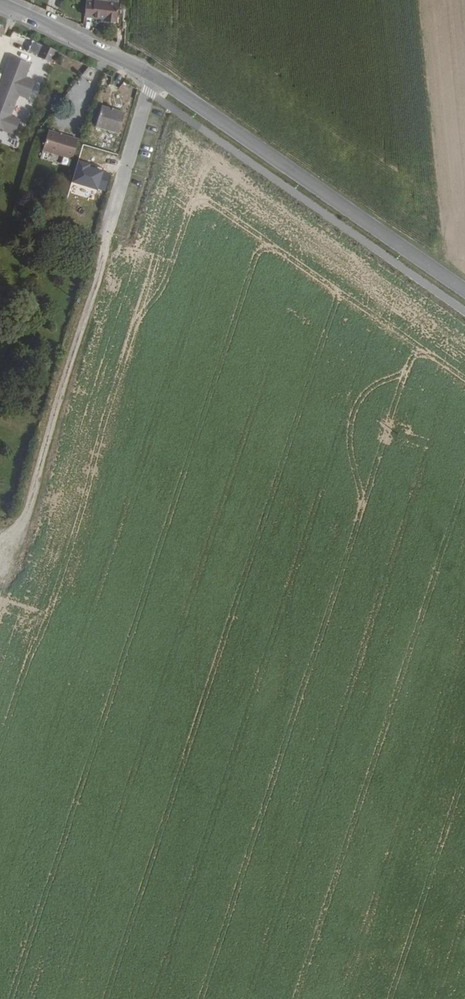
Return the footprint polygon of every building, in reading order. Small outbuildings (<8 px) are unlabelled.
[(118,0),(86,0),(85,13),(105,16),(105,19),(116,20),(118,0)] [(55,57),(60,45),(47,39),(42,52),(55,57)] [(0,89),(0,115),(9,119),(18,98),(27,102),(34,87),(24,83),(31,67),(11,60),(0,89)] [(92,80),(95,69),(88,67),(85,79),(92,80)] [(114,148),(120,128),(99,121),(93,141),(114,148)] [(48,132),(42,152),(71,161),(77,141),(48,132)]
